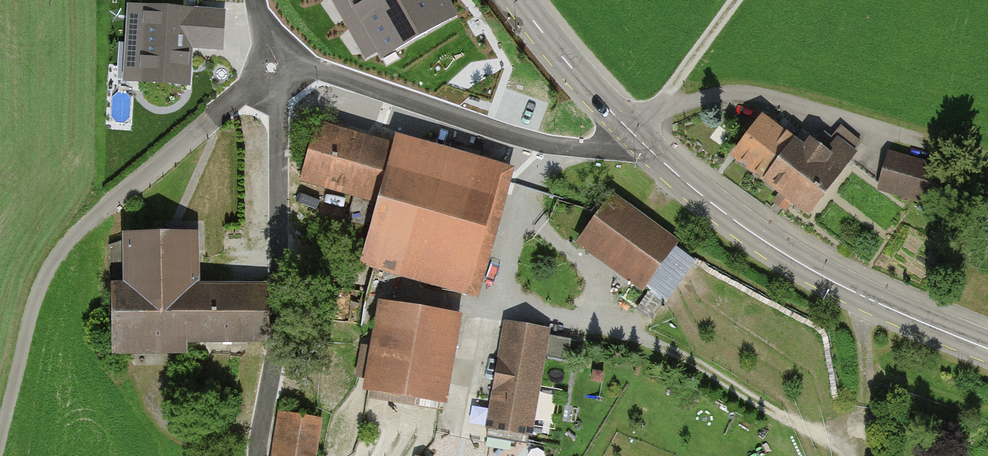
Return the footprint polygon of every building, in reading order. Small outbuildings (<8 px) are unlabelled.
[(383,57),(457,17),(447,0),(350,0),(383,57)] [(220,47),(222,13),(146,9),(142,79),(185,82),(187,46),(220,47)] [(774,112),(740,159),(807,210),(860,143),(836,125),(821,146),(774,112)] [(496,178),(317,126),(303,176),(358,192),(349,221),(373,227),(366,250),(467,279),(496,178)] [(896,154),(884,196),(932,208),(943,167),(896,154)] [(612,200),(583,242),(643,284),(672,243),(612,200)] [(117,288),(117,339),(267,338),(267,287),(191,287),(191,234),(133,235),(133,288),(117,288)] [(665,295),(696,253),(678,240),(647,281),(665,295)] [(472,315),(391,303),(377,392),(459,404),(472,315)] [(555,332),(511,324),(492,430),(535,438),(555,332)] [(323,438),(278,432),(275,455),(320,455),(323,438)]
